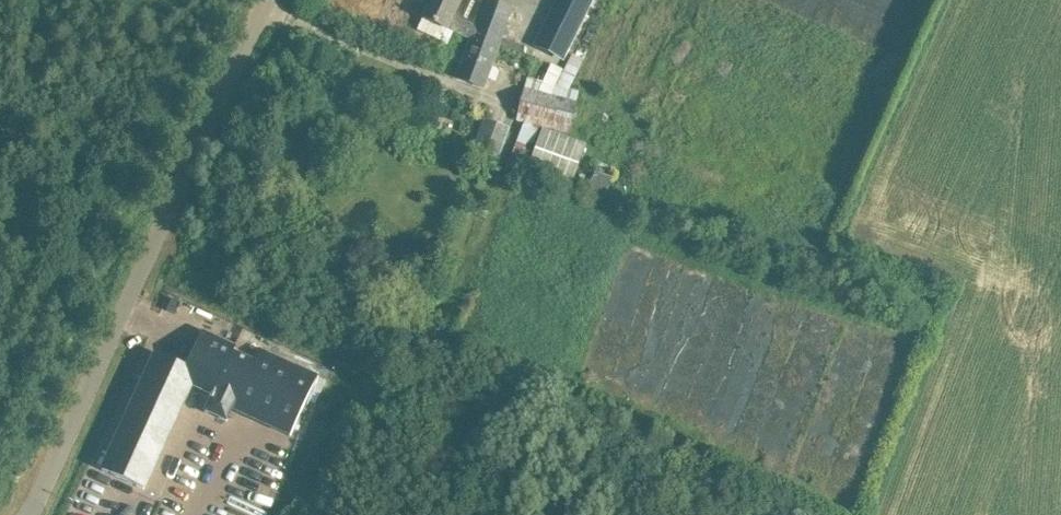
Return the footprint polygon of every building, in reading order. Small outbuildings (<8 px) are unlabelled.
[(497,49),(514,12),(490,1),(478,27),(454,15),(461,0),(431,0),(423,18),(471,40),(473,37),(497,49)] [(593,0),(556,0),(544,26),(573,40),(593,0)] [(473,37),(471,40),(454,77),(479,88),(497,49),(473,37)] [(524,88),(516,120),(542,127),(549,100),(551,95),(524,88)] [(400,109),(406,95),(395,90),(388,104),(400,109)] [(549,100),(542,127),(568,134),(576,101),(551,95),(549,100)] [(484,118),(472,150),(498,160),(510,128),(484,118)] [(527,171),(571,186),(586,145),(543,129),(527,171)] [(588,193),(605,198),(612,178),(595,173),(588,193)] [(213,394),(233,352),(235,347),(202,332),(186,367),(156,353),(102,470),(144,489),(181,409),(192,385),(212,394),(213,394)] [(211,399),(206,411),(227,421),(232,409),(291,436),(318,376),(258,349),(253,361),(233,352),(213,394),(212,394),(210,398),(211,399)]
